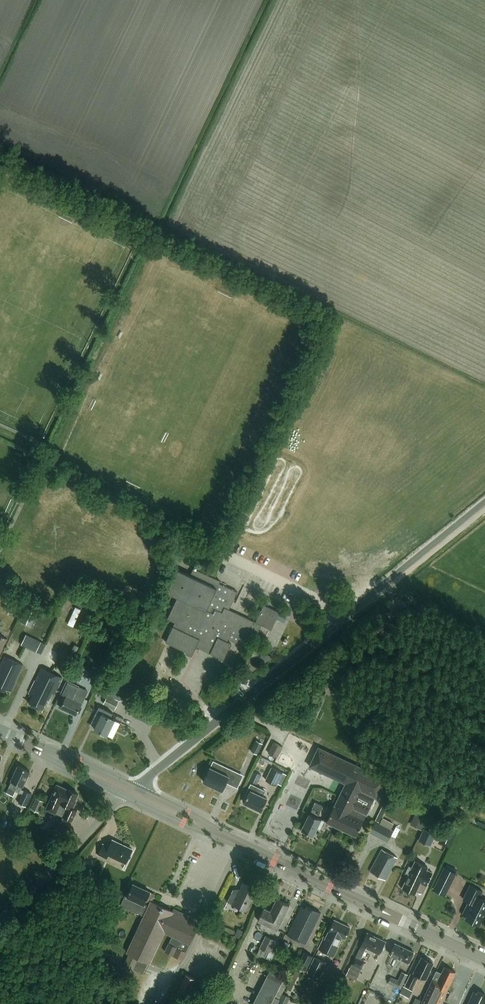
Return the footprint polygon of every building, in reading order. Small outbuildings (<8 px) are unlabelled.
[(255,622),(229,610),(237,592),(219,583),(220,581),(194,568),(190,576),(178,570),(167,592),(178,598),(168,619),(175,623),(166,642),(187,652),(186,654),(191,657),(196,646),(219,657),(218,659),(223,662),(231,644),(227,642),(228,639),(237,643),(239,637),(246,640),(250,632),(257,635),(261,625),(271,630),(276,619),(278,615),(280,612),(264,605),(255,622)] [(26,635),(21,645),(36,653),(41,642),(26,635)] [(263,653),(261,658),(270,662),(273,658),(263,653)] [(0,666),(0,689),(5,692),(6,689),(11,691),(15,683),(15,682),(23,665),(5,656),(0,666)] [(62,678),(41,668),(29,693),(33,695),(29,704),(42,710),(47,699),(49,699),(52,693),(54,694),(62,678)] [(79,687),(67,681),(61,694),(66,697),(61,708),(76,716),(84,699),(75,695),(79,687)] [(179,712),(183,702),(166,693),(161,703),(179,712)] [(103,704),(115,710),(119,701),(107,696),(103,704)] [(113,713),(99,707),(96,712),(102,714),(94,729),(107,735),(114,720),(110,718),(113,713)] [(194,714),(189,709),(185,713),(189,718),(194,714)] [(263,744),(256,741),(251,752),(257,755),(263,744)] [(278,757),(282,747),(274,742),(269,753),(278,757)] [(326,822),(356,836),(375,797),(376,798),(385,779),(318,747),(309,766),(346,783),(335,806),(334,805),(326,822)] [(21,789),(30,771),(18,766),(11,781),(11,782),(9,788),(6,793),(14,796),(16,791),(22,794),(18,802),(26,806),(32,794),(24,790),(21,789)] [(237,773),(222,766),(217,771),(210,768),(204,781),(222,790),(227,779),(233,782),(237,773)] [(272,767),(266,780),(277,785),(283,772),(272,767)] [(253,769),(248,780),(255,783),(260,773),(253,769)] [(263,797),(266,791),(251,784),(246,794),(248,795),(244,803),(261,811),(267,799),(263,797)] [(78,795),(78,794),(67,789),(66,789),(57,785),(57,786),(46,809),(63,816),(58,826),(67,830),(77,810),(73,808),(76,800),(75,800),(78,795)] [(428,814),(434,801),(424,797),(418,810),(428,814)] [(309,814),(301,830),(313,836),(321,819),(317,817),(322,805),(315,802),(309,814)] [(387,841),(393,830),(391,829),(379,824),(381,820),(387,808),(383,806),(375,821),(374,824),(369,832),(387,841)] [(55,831),(44,826),(40,833),(51,839),(55,831)] [(445,837),(448,830),(439,826),(436,833),(444,837),(445,837)] [(423,829),(418,841),(427,845),(433,833),(431,832),(423,829)] [(444,837),(441,845),(448,848),(455,833),(448,830),(445,837),(444,837)] [(132,850),(112,840),(109,847),(103,844),(98,855),(107,859),(109,855),(126,863),(132,850)] [(397,857),(382,849),(370,872),(385,880),(397,857)] [(426,870),(427,867),(415,862),(412,868),(409,866),(405,874),(408,876),(403,888),(415,894),(416,890),(420,883),(426,886),(432,873),(426,870)] [(448,894),(458,871),(445,865),(434,889),(448,894)] [(247,911),(257,890),(243,883),(238,893),(233,891),(227,902),(247,911)] [(174,909),(173,911),(152,902),(155,894),(133,884),(127,895),(127,896),(144,905),(145,904),(146,900),(151,903),(128,953),(130,954),(124,966),(132,970),(138,958),(149,963),(164,932),(172,936),(165,952),(182,960),(201,921),(174,909)] [(470,885),(463,899),(469,902),(463,914),(466,916),(465,918),(479,925),(484,914),(484,900),(479,898),(482,891),(470,885)] [(127,896),(127,895),(125,894),(120,905),(142,915),(147,905),(145,904),(144,905),(127,896)] [(289,905),(277,899),(271,911),(264,908),(258,921),(277,930),(289,905)] [(306,943),(321,913),(306,906),(305,908),(302,906),(288,935),(306,943)] [(338,946),(342,938),(344,939),(350,927),(334,920),(328,934),(325,939),(324,938),(318,949),(334,957),(339,947),(338,946)] [(218,935),(222,927),(217,924),(213,933),(218,935)] [(239,938),(243,931),(238,929),(234,936),(239,938)] [(380,954),(385,941),(367,933),(350,968),(346,975),(356,980),(365,962),(361,960),(366,948),(380,954)] [(272,960),(280,942),(266,935),(257,953),(272,960)] [(414,952),(395,943),(390,954),(409,963),(414,952)] [(104,962),(108,954),(99,950),(96,957),(104,962)] [(297,966),(306,971),(313,956),(304,952),(297,966)] [(326,963),(315,957),(307,972),(319,978),(326,963)] [(429,971),(433,963),(432,962),(432,961),(427,959),(427,960),(422,958),(419,964),(418,964),(412,975),(411,974),(405,985),(412,989),(419,976),(426,979),(430,971),(429,971)] [(444,967),(439,978),(438,978),(434,986),(430,984),(421,1003),(440,1003),(455,972),(444,967)] [(401,989),(408,974),(403,972),(398,981),(391,978),(389,983),(401,989)] [(252,1003),(271,1003),(283,981),(268,973),(252,1003)] [(195,980),(186,975),(178,991),(188,996),(195,980)] [(413,993),(403,988),(400,994),(409,1000),(413,993)] [(478,991),(477,993),(473,992),(468,1003),(484,1003),(484,995),(478,991)] [(278,1003),(286,1003),(289,997),(282,994),(278,1003)]
